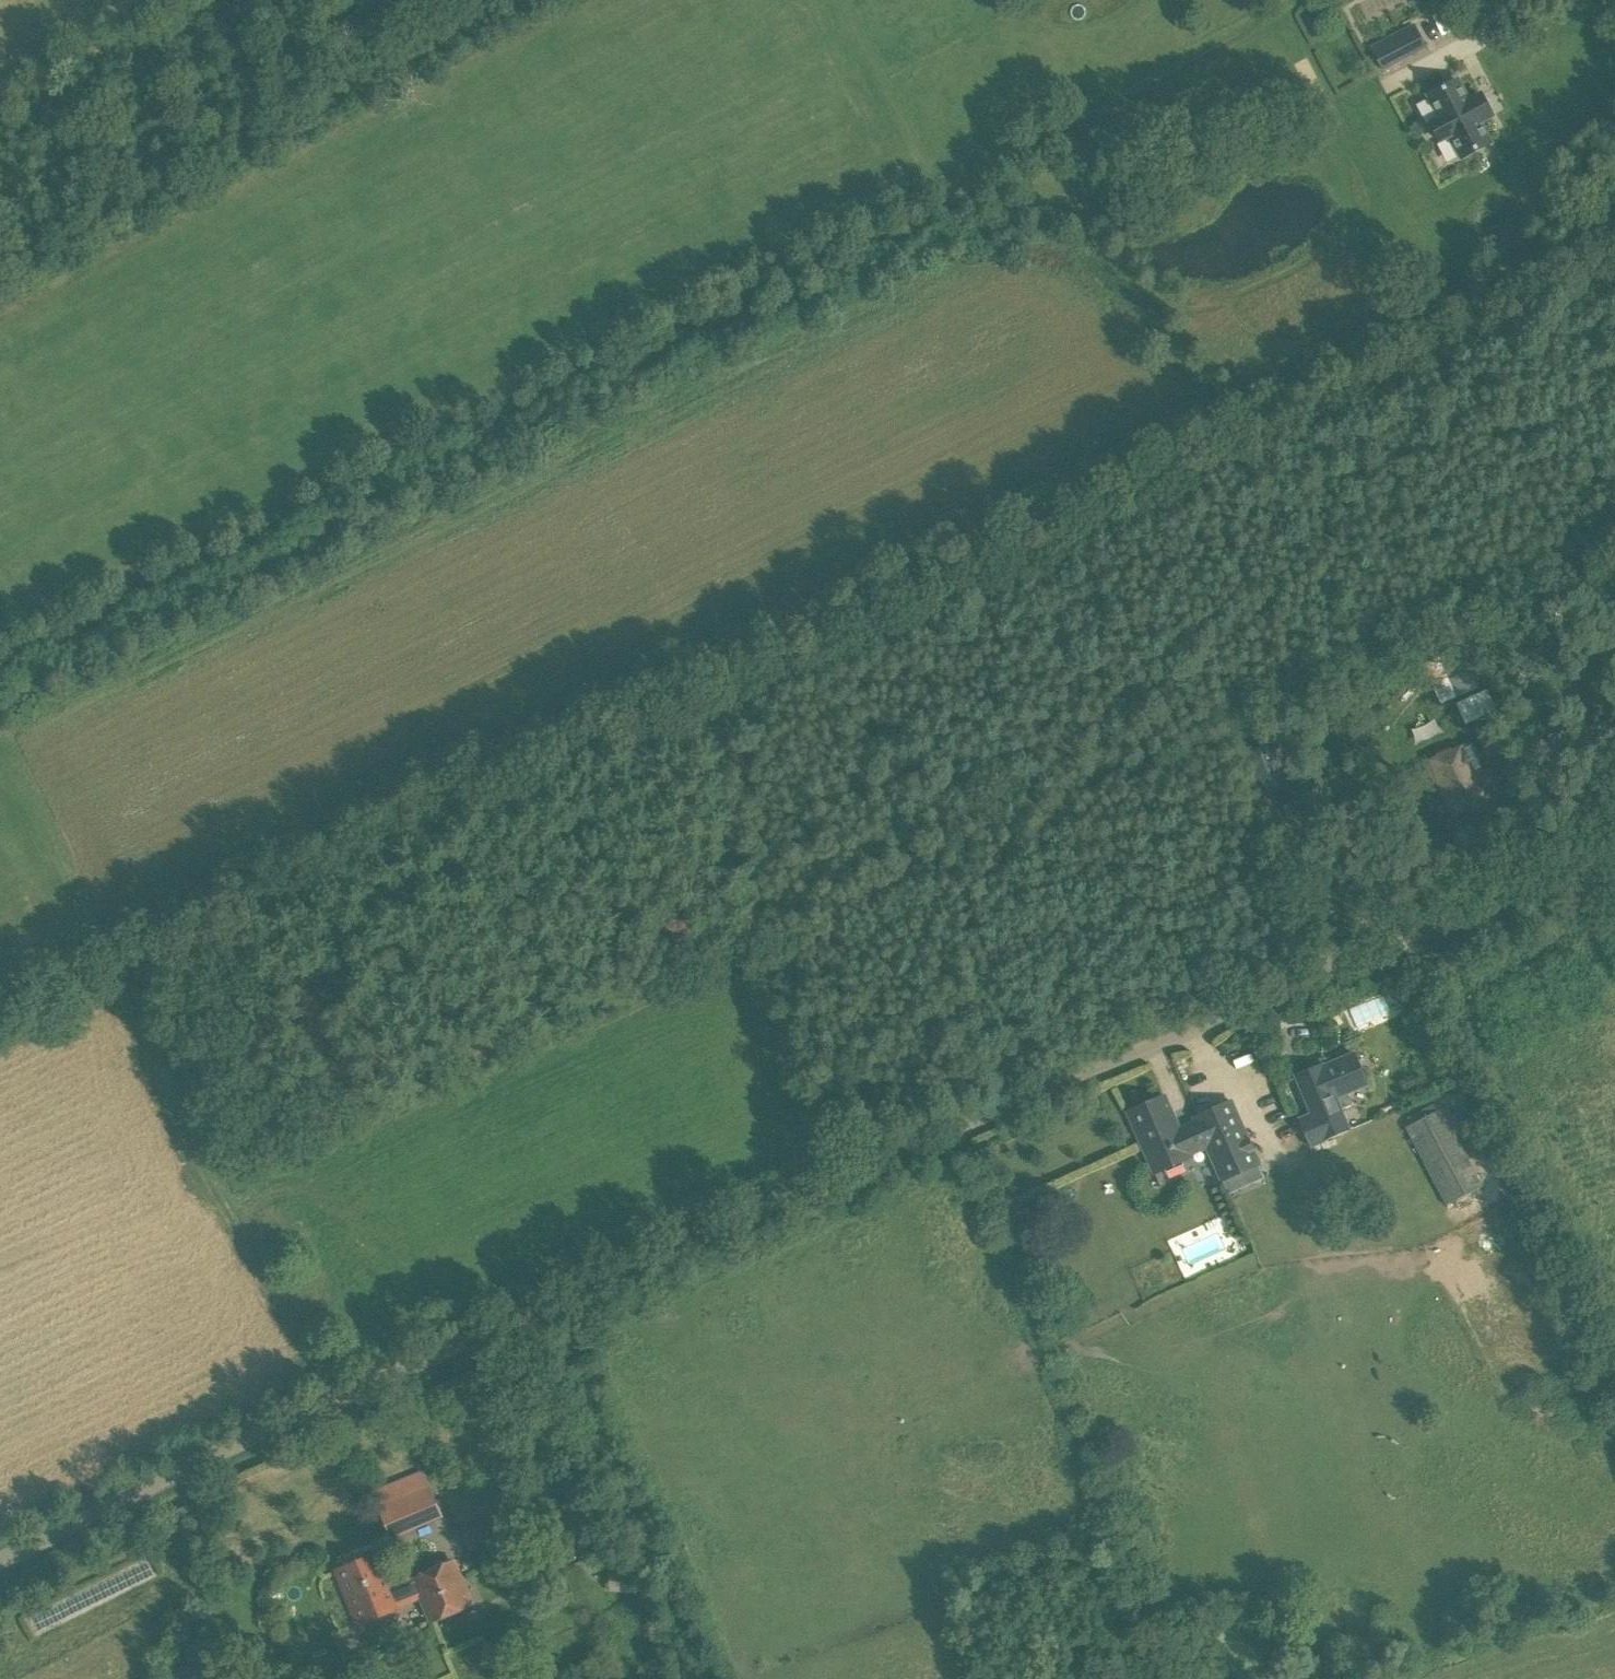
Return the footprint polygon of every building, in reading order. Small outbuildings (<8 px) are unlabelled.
[(1386,70),(1425,50),(1413,26),(1374,47),(1386,70)] [(1468,102),(1457,82),(1427,97),(1439,120),(1430,125),(1439,143),(1449,138),(1461,160),(1490,145),(1479,124),(1491,118),(1480,96),(1468,102)] [(1461,650),(1423,667),(1439,705),(1477,688),(1461,650)] [(1491,724),(1477,730),(1487,754),(1501,748),(1491,724)] [(1483,775),(1469,743),(1449,752),(1448,750),(1436,755),(1437,757),(1431,760),(1444,792),(1441,793),(1451,814),(1467,807),(1470,812),(1502,798),(1490,772),(1483,775)] [(1361,1080),(1351,1056),(1319,1070),(1319,1068),(1295,1078),(1309,1110),(1333,1100),(1332,1098),(1337,1096),(1335,1091),(1361,1080)] [(1189,1155),(1207,1147),(1227,1194),(1263,1179),(1230,1103),(1177,1126),(1164,1098),(1127,1114),(1152,1173),(1190,1156),(1189,1155)] [(1311,1148),(1336,1137),(1325,1109),(1299,1120),(1311,1148)] [(1447,1118),(1442,1109),(1409,1126),(1450,1202),(1483,1185),(1466,1153),(1479,1146),(1460,1111),(1447,1118)] [(423,1472),(373,1492),(389,1530),(438,1510),(423,1472)] [(453,1562),(410,1580),(408,1577),(399,1573),(388,1577),(378,1555),(338,1571),(359,1624),(423,1598),(433,1622),(471,1606),(453,1562)] [(627,1575),(610,1575),(606,1579),(606,1585),(609,1590),(626,1590),(630,1586),(630,1580),(627,1575)]
